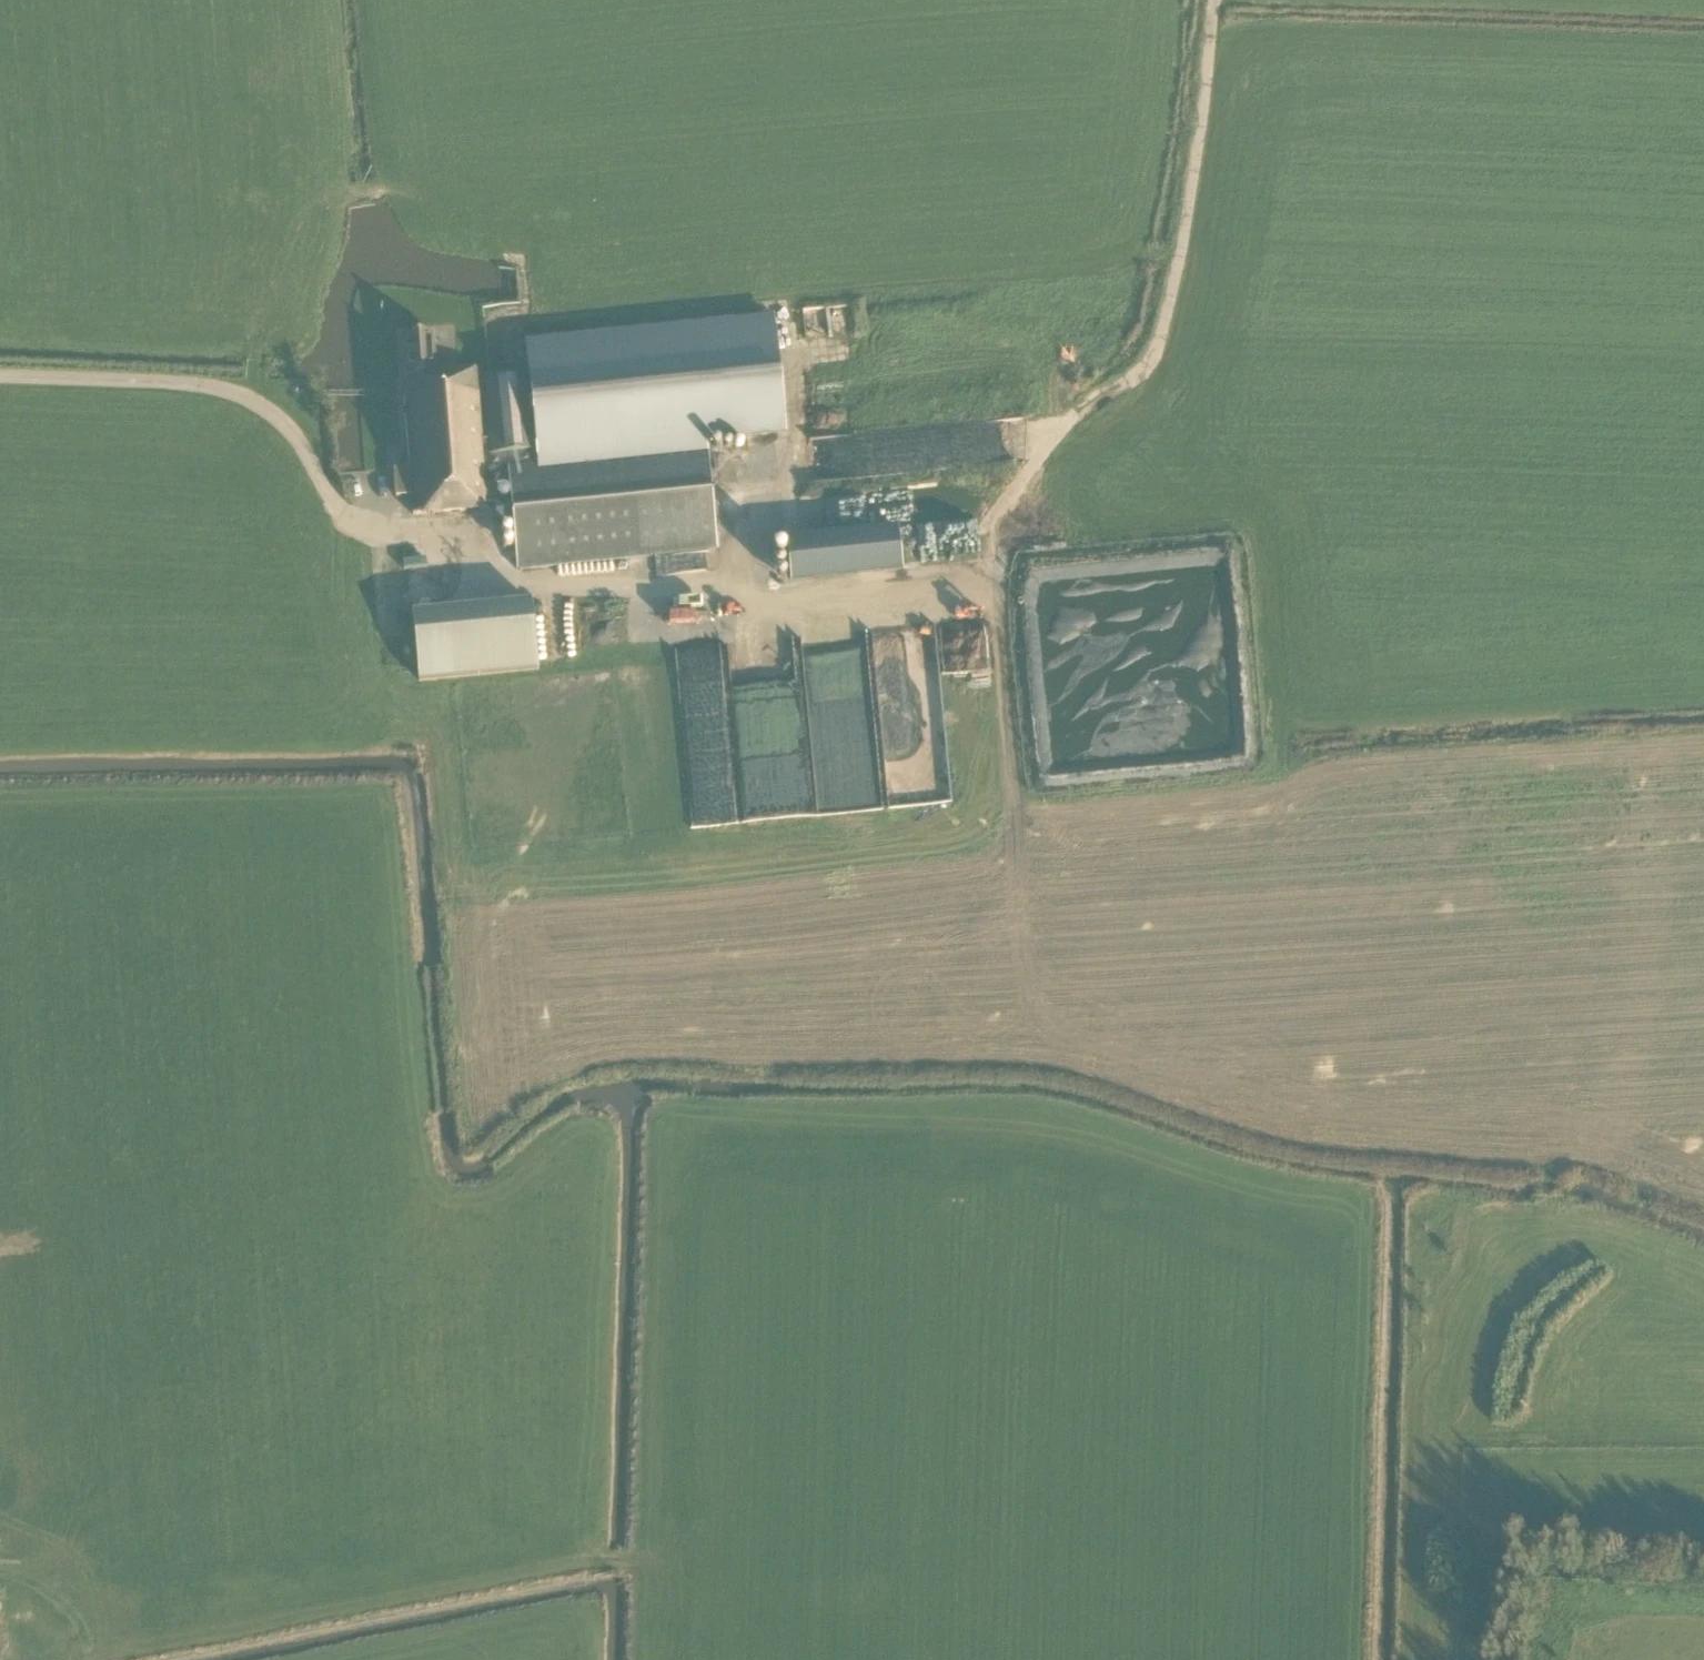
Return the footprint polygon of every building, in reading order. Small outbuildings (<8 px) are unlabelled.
[(484,380),(490,442),(484,442),(478,371),(435,373),(432,335),(404,337),(409,400),(404,401),(410,469),(393,471),(396,499),(412,497),(414,518),(487,511),(485,488),(509,486),(517,570),(717,551),(707,446),(786,438),(774,318),(525,342),(528,376),(484,380)] [(924,436),(929,468),(973,461),(967,429),(924,436)] [(947,481),(947,493),(979,493),(978,481),(947,481)] [(902,570),(898,534),(786,546),(790,582),(902,570)] [(413,615),(419,684),(538,673),(532,604),(413,615)] [(654,628),(578,627),(578,645),(654,646),(654,628)]
